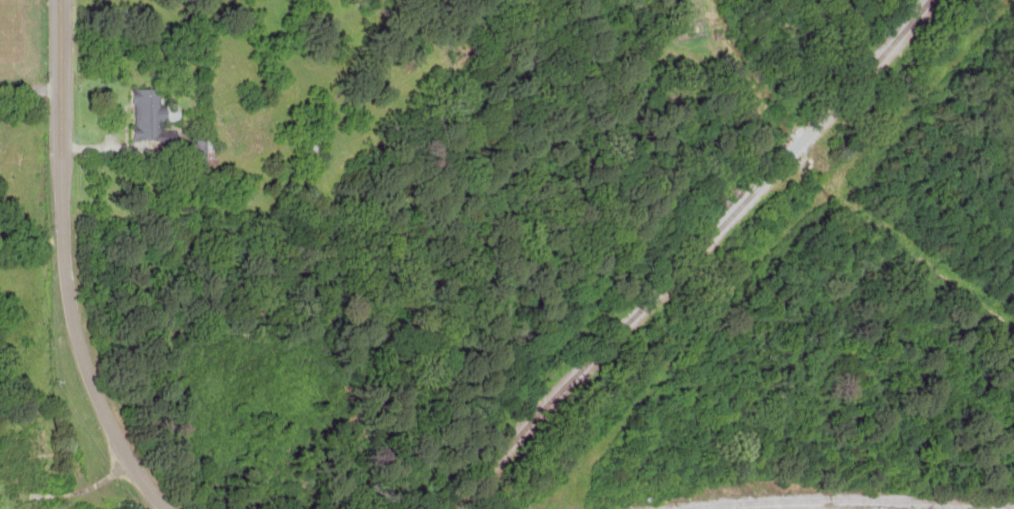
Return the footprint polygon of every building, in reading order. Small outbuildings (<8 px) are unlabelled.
[(131,140),(160,140),(160,121),(179,122),(179,105),(160,104),(161,89),(131,88),(131,140)] [(305,156),(320,156),(320,142),(305,142),(305,156)]
